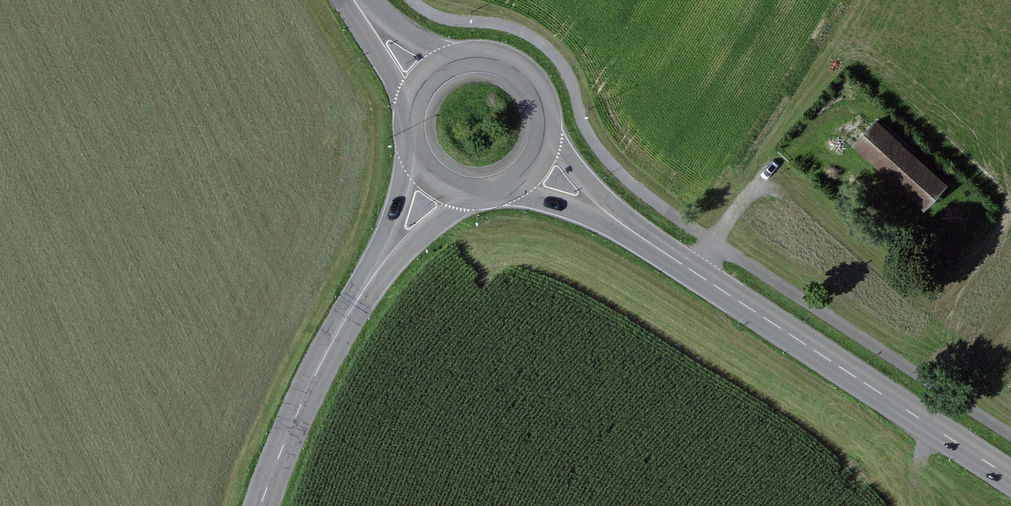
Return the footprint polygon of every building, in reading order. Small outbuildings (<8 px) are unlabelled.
[(874,119),(853,142),(923,205),(944,182),(874,119)]
